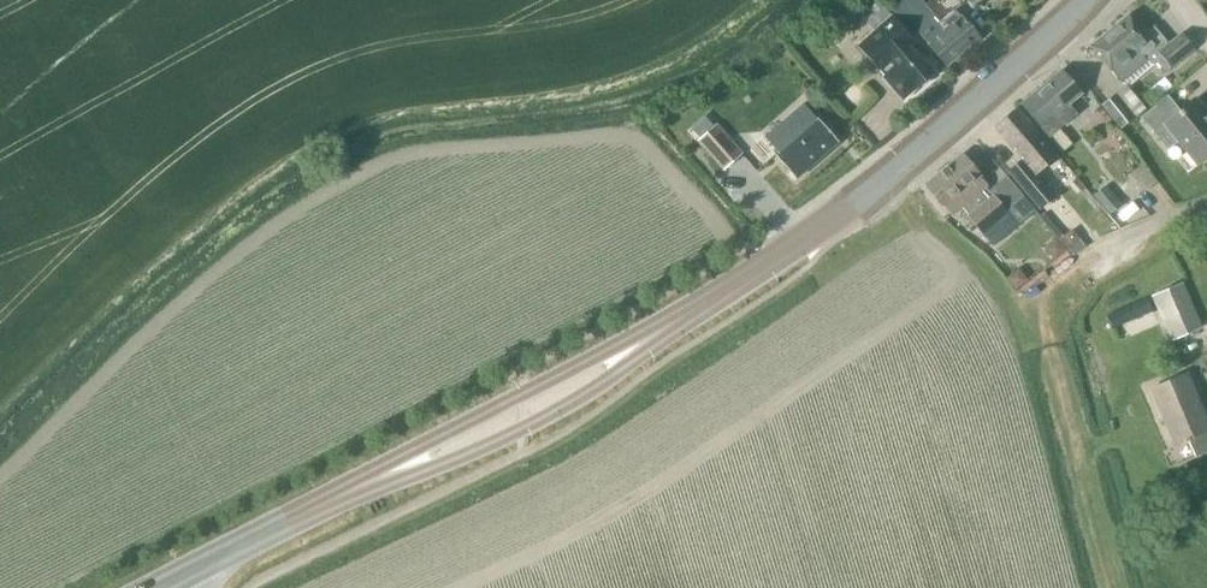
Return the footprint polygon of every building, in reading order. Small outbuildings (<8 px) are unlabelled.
[(963,52),(919,0),(885,0),(912,32),(916,28),(947,65),(963,52)] [(954,8),(940,20),(923,0),(919,0),(963,52),(979,38),(954,8)] [(1195,48),(1182,33),(1169,43),(1154,26),(1145,33),(1130,14),(1091,46),(1110,68),(1117,77),(1118,76),(1123,82),(1148,61),(1151,64),(1154,64),(1157,62),(1165,73),(1195,48)] [(915,41),(892,15),(857,46),(880,72),(880,71),(885,76),(884,77),(903,98),(915,87),(917,89),(934,74),(909,46),(915,41)] [(1082,93),(1062,70),(1021,104),(1049,137),(1076,114),(1069,104),(1082,93)] [(1135,117),(1115,92),(1101,104),(1121,129),(1135,117)] [(1198,164),(1206,157),(1206,114),(1195,99),(1180,111),(1168,96),(1142,117),(1168,148),(1179,140),(1198,164)] [(817,117),(816,117),(803,102),(764,136),(778,151),(774,154),(796,179),(839,141),(817,117)] [(1056,196),(1037,173),(1058,155),(1017,107),(994,126),(1022,160),(1011,169),(1042,207),(1056,196)] [(744,152),(717,122),(697,139),(724,170),(744,152)] [(982,232),(1006,212),(985,187),(987,185),(980,176),(980,175),(962,154),(925,184),(944,206),(952,215),(962,206),(969,214),(968,215),(982,232)] [(991,188),(1020,223),(1035,210),(1006,175),(991,188)] [(1122,204),(1106,185),(1094,195),(1110,214),(1122,204)] [(1063,235),(1059,239),(1068,250),(1084,244),(1072,229),(1063,235)] [(1057,237),(1044,248),(1055,261),(1068,250),(1059,239),(1057,237)] [(1029,279),(1019,267),(1006,277),(1017,289),(1029,279)] [(1179,283),(1152,295),(1172,339),(1199,328),(1179,283)] [(1121,308),(1127,322),(1152,311),(1146,298),(1121,308)] [(1186,373),(1151,388),(1175,444),(1188,438),(1197,457),(1206,452),(1206,422),(1186,373)]
